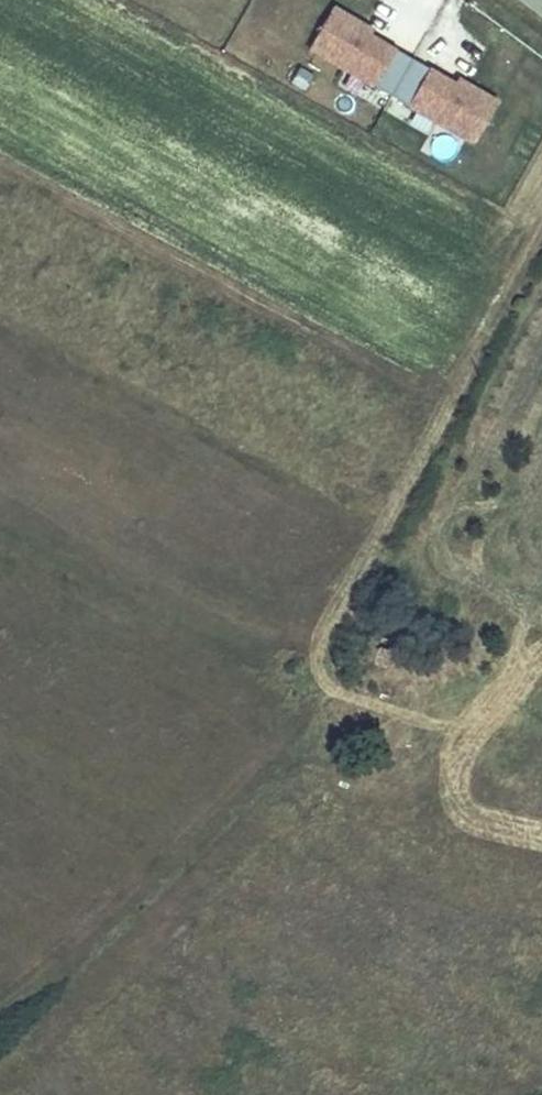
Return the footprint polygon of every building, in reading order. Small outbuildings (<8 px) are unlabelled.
[(391,96),(413,58),(374,36),(361,29),(364,24),(333,7),(309,48),(391,96)] [(377,31),(364,24),(361,29),(374,36),(377,31)] [(457,83),(413,58),(391,96),(474,143),(498,100),(473,86),(470,91),(457,83)] [(473,86),(460,79),(457,83),(470,91),(473,86)]
